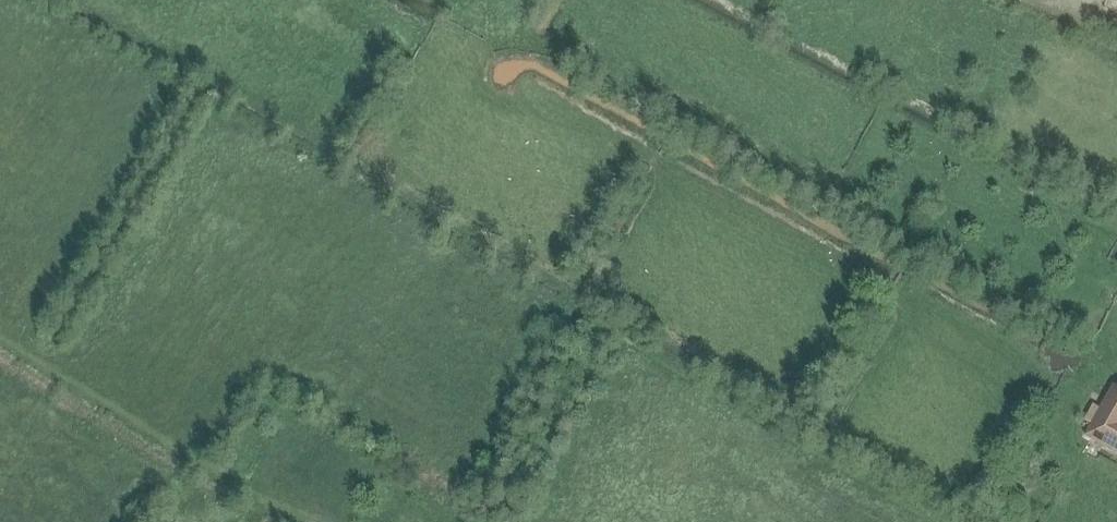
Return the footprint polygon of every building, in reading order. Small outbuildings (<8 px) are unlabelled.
[(1114,386),(1086,436),(1116,453),(1116,388),(1114,386)]
